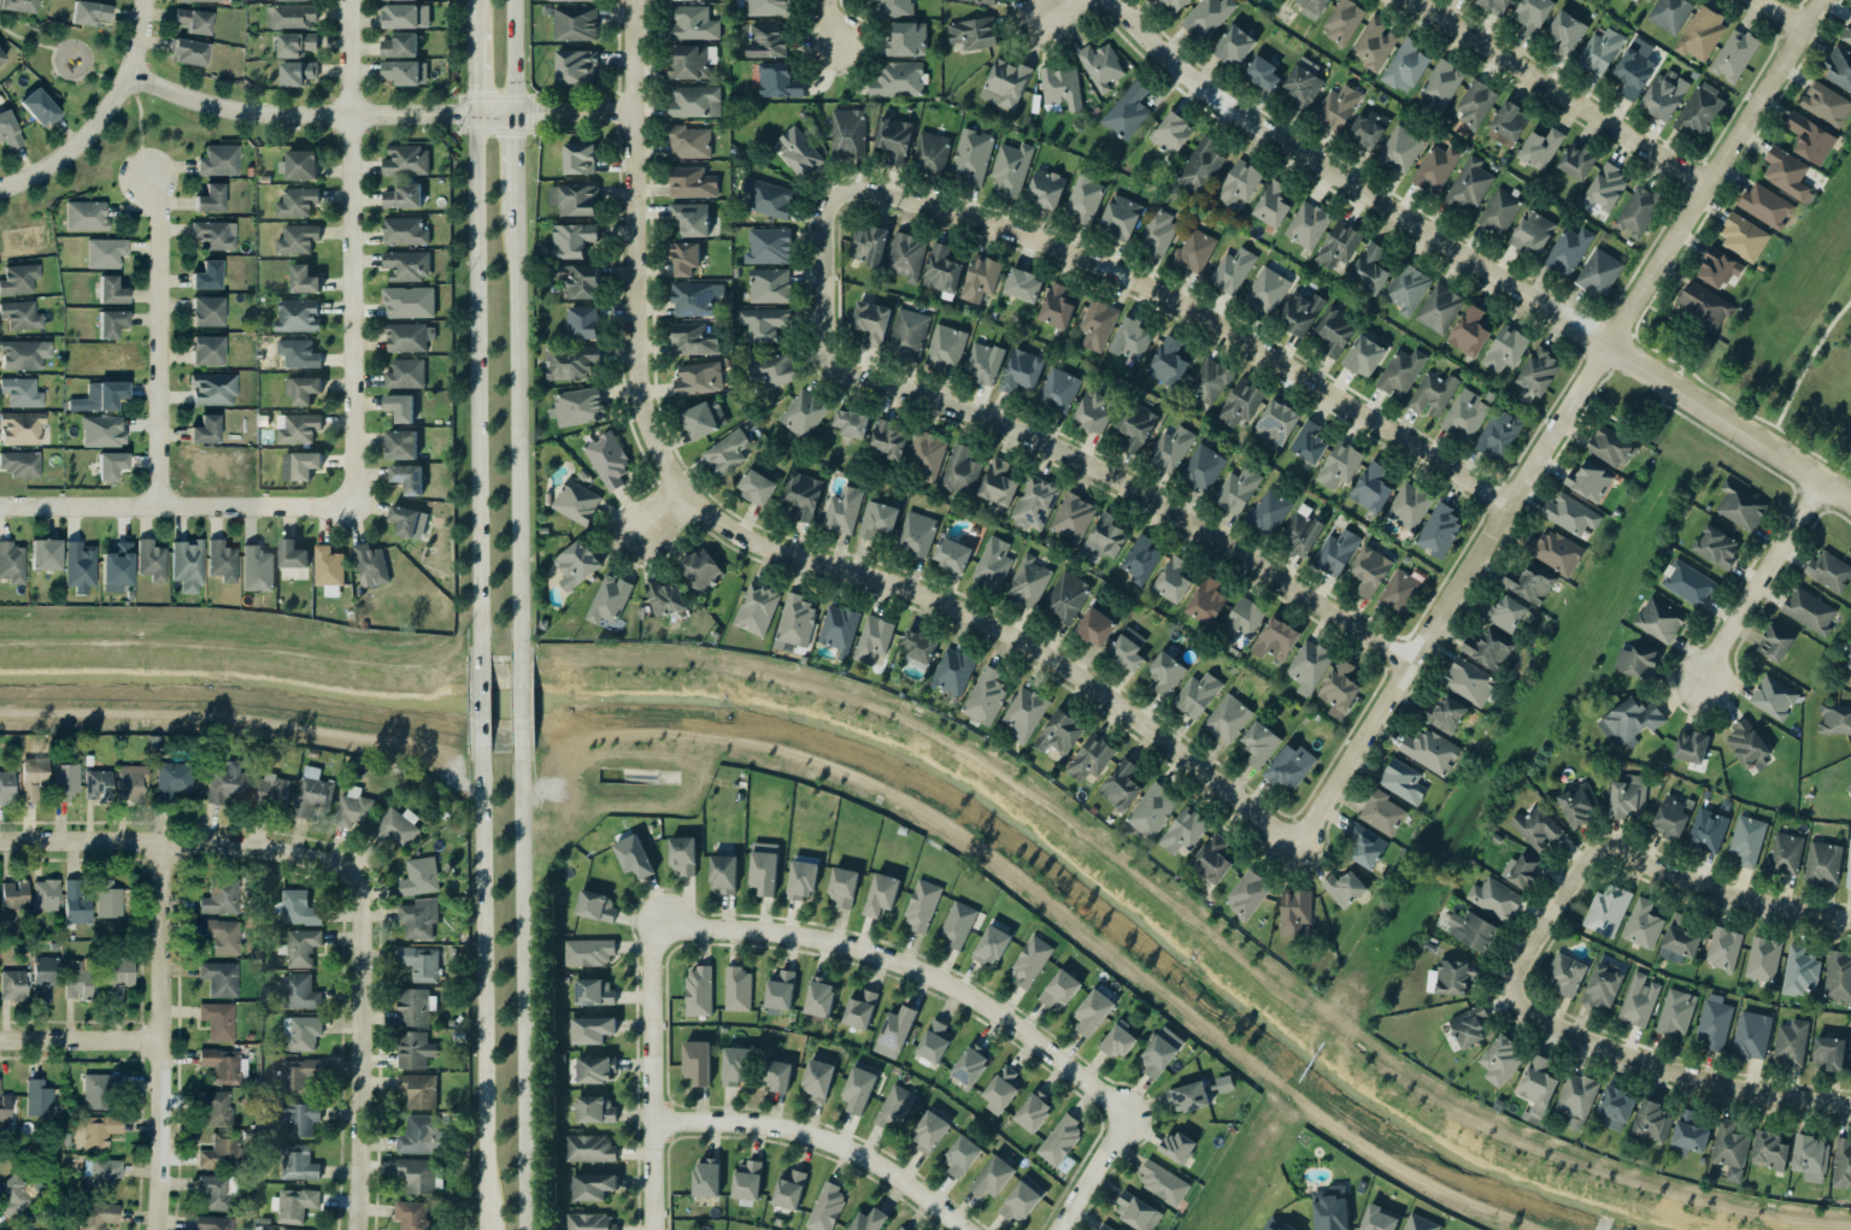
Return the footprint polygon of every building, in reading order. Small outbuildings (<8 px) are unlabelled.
[(31,11),(0,7),(0,0),(33,0),(31,11)] [(67,20),(71,0),(94,0),(110,2),(107,19),(95,17),(94,24),(67,20)] [(744,16),(789,16),(789,0),(743,0),(744,16)] [(878,17),(912,16),(912,0),(877,0),(878,17)] [(1191,0),(1160,0),(1160,10),(1191,10),(1191,0)] [(1220,2),(1218,0),(1202,0),(1182,22),(1203,42),(1238,5),(1232,0),(1221,0),(1220,2)] [(1300,18),(1324,18),(1324,0),(1300,0),(1300,18)] [(1366,9),(1349,0),(1338,0),(1323,27),(1332,31),(1327,39),(1345,49),(1366,9)] [(1477,11),(1508,11),(1508,0),(1477,0),(1477,11)] [(1512,18),(1525,24),(1520,33),(1535,40),(1552,3),(1545,0),(1521,0),(1512,18)] [(1646,19),(1675,36),(1692,7),(1681,0),(1657,0),(1646,19)] [(1702,64),(1729,20),(1701,3),(1674,47),(1702,64)] [(269,4),(315,4),(315,20),(307,20),(307,28),(269,28),(269,4)] [(425,4),(425,27),(377,27),(377,11),(381,10),(380,5),(383,5),(383,4),(425,4)] [(708,6),(674,6),(675,23),(667,24),(668,40),(719,39),(719,19),(709,20),(708,6)] [(212,12),(176,7),(174,26),(187,27),(186,33),(210,35),(212,12)] [(554,41),(597,40),(596,7),(553,8),(554,41)] [(1561,43),(1557,50),(1569,57),(1588,26),(1560,9),(1545,33),(1561,43)] [(1378,71),(1397,37),(1384,29),(1387,22),(1372,13),(1349,55),(1378,71)] [(950,45),(962,42),(964,52),(997,45),(991,16),(946,24),(950,45)] [(1841,40),(1850,44),(1850,20),(1841,40)] [(787,57),(788,41),(780,41),(781,22),(749,22),(748,57),(787,57)] [(886,56),(926,56),(926,23),(893,22),(893,41),(886,41),(886,56)] [(1211,49),(1234,69),(1257,42),(1233,23),(1211,49)] [(1593,33),(1575,62),(1601,78),(1625,37),(1608,26),(1601,38),(1593,33)] [(1759,41),(1734,27),(1709,69),(1735,84),(1759,41)] [(315,33),(276,33),(276,55),(302,55),(302,48),(315,48),(315,33)] [(416,33),(392,33),(392,39),(380,39),(380,57),(417,57),(416,33)] [(169,36),(171,37),(172,35),(207,42),(202,65),(169,58),(170,52),(166,51),(169,36)] [(1430,58),(1416,49),(1419,45),(1405,36),(1379,78),(1407,96),(1430,58)] [(1653,47),(1632,36),(1612,75),(1631,84),(1624,97),(1635,103),(1655,63),(1647,59),(1653,47)] [(1075,52),(1101,96),(1113,89),(1109,83),(1126,74),(1108,43),(1093,52),(1089,44),(1075,52)] [(1825,78),(1850,93),(1850,53),(1836,44),(1825,62),(1831,67),(1825,78)] [(668,78),(707,79),(708,46),(675,45),(675,64),(668,64),(668,78)] [(596,51),(557,50),(556,83),(595,84),(596,51)] [(1273,73),(1277,66),(1256,54),(1242,76),(1271,93),(1281,78),(1273,73)] [(1320,67),(1301,55),(1282,86),(1297,96),(1291,105),(1305,113),(1325,82),(1314,75),(1320,67)] [(1013,112),(1031,71),(997,56),(979,97),(1013,112)] [(1439,116),(1466,73),(1441,57),(1417,93),(1430,102),(1426,108),(1439,116)] [(376,60),(424,59),(424,84),(389,86),(389,77),(376,78),(376,60)] [(280,86),(305,86),(304,79),(317,79),(317,62),(280,63),(280,86)] [(805,97),(804,80),(790,80),(790,62),(759,63),(760,98),(805,97)] [(869,80),(869,97),(923,96),(922,62),(877,63),(878,80),(869,80)] [(1038,68),(1044,105),(1067,101),(1068,112),(1082,110),(1076,67),(1052,71),(1051,66),(1038,68)] [(1659,69),(1639,107),(1669,122),(1689,84),(1659,69)] [(1498,92),(1473,78),(1452,114),(1477,128),(1498,92)] [(1814,79),(1798,105),(1839,130),(1850,110),(1850,102),(1814,79)] [(1148,90),(1137,80),(1100,119),(1125,142),(1152,113),(1139,100),(1148,90)] [(1674,126),(1700,142),(1726,98),(1700,82),(1674,126)] [(17,100),(34,84),(57,111),(57,112),(58,113),(47,123),(45,122),(39,125),(17,100)] [(1341,134),(1361,93),(1344,85),(1339,96),(1327,90),(1313,120),(1341,134)] [(720,87),(671,86),(671,101),(668,101),(668,116),(720,117),(720,87)] [(1521,107),(1503,99),(1486,137),(1513,149),(1528,116),(1519,112),(1521,107)] [(1388,121),(1360,108),(1344,141),(1373,154),(1388,121)] [(9,109),(0,112),(0,140),(4,138),(8,150),(22,145),(9,109)] [(865,118),(857,118),(857,109),(832,109),(830,156),(864,157),(865,118)] [(1175,157),(1195,128),(1170,110),(1149,140),(1175,157)] [(1838,136),(1792,112),(1786,125),(1802,134),(1793,152),(1822,167),(1838,136)] [(915,124),(881,116),(873,146),(890,150),(887,162),(904,166),(915,124)] [(1425,140),(1396,124),(1377,159),(1405,175),(1425,140)] [(710,158),(710,129),(685,129),(685,125),(669,125),(669,158),(710,158)] [(824,162),(795,126),(772,144),(801,180),(824,162)] [(1544,172),(1564,134),(1551,127),(1545,137),(1531,130),(1517,158),(1544,172)] [(964,184),(982,188),(994,136),(961,128),(952,171),(966,174),(964,184)] [(951,137),(919,131),(911,168),(943,175),(951,137)] [(1173,183),(1201,201),(1228,160),(1213,151),(1218,143),(1204,134),(1173,183)] [(1556,166),(1582,182),(1598,156),(1572,140),(1556,166)] [(193,155),(204,155),(204,153),(201,152),(201,147),(204,145),(204,143),(235,143),(236,173),(193,173),(193,155)] [(1019,149),(1001,144),(988,185),(1003,189),(1001,195),(1017,200),(1034,147),(1021,143),(1019,149)] [(1411,183),(1439,196),(1460,150),(1448,145),(1446,151),(1429,143),(1411,183)] [(563,174),(594,174),(594,144),(563,144),(563,174)] [(378,159),(378,173),(424,172),(423,149),(416,149),(416,145),(383,145),(383,155),(389,155),(389,159),(378,159)] [(1809,165),(1772,145),(1764,159),(1770,163),(1762,179),(1807,202),(1814,189),(1800,182),(1809,165)] [(283,148),(313,148),(315,177),(284,178),(284,172),(276,172),(276,160),(283,160),(283,148)] [(1494,176),(1478,167),(1482,161),(1469,154),(1443,199),(1471,215),(1494,176)] [(1246,202),(1264,173),(1239,158),(1214,198),(1232,209),(1239,198),(1246,202)] [(1583,197),(1608,213),(1630,178),(1605,162),(1583,197)] [(717,197),(717,176),(704,176),(704,167),(669,167),(669,197),(717,197)] [(1067,178),(1035,168),(1024,202),(1055,213),(1067,178)] [(1065,216),(1092,224),(1104,184),(1076,176),(1065,216)] [(787,220),(795,191),(746,177),(742,191),(750,194),(746,208),(787,220)] [(1252,215),(1279,229),(1292,205),(1281,199),(1287,188),(1271,179),(1252,215)] [(202,181),(221,181),(221,208),(192,208),(193,193),(202,193),(202,181)] [(1738,208),(1782,231),(1796,205),(1752,181),(1738,208)] [(378,190),(380,206),(418,205),(417,182),(394,183),(394,190),(378,190)] [(549,184),(548,206),(559,206),(558,215),(597,216),(597,185),(549,184)] [(1639,240),(1661,198),(1635,184),(1613,227),(1639,240)] [(1477,225),(1503,237),(1521,199),(1495,187),(1477,225)] [(319,189),(283,188),(283,202),(275,202),(275,217),(310,218),(310,204),(318,204),(319,189)] [(1129,239),(1144,206),(1113,193),(1098,226),(1129,239)] [(1314,250),(1331,213),(1301,199),(1284,237),(1314,250)] [(66,230),(106,230),(107,201),(66,201),(66,230)] [(669,220),(681,220),(681,237),(717,236),(717,220),(708,220),(708,203),(669,204),(669,220)] [(1520,249),(1523,244),(1541,253),(1556,224),(1527,208),(1508,243),(1520,249)] [(1153,210),(1136,245),(1162,258),(1179,223),(1153,210)] [(1721,247),(1756,263),(1770,232),(1730,213),(1720,234),(1726,236),(1721,247)] [(383,218),(383,245),(428,244),(428,229),(419,229),(418,217),(383,218)] [(1315,261),(1342,275),(1362,232),(1335,219),(1315,261)] [(201,249),(234,250),(235,222),(192,221),(191,239),(201,239),(201,249)] [(316,223),(316,239),(307,239),(307,252),(272,253),(272,237),(280,237),(280,224),(316,223)] [(553,259),(585,259),(585,245),(598,244),(598,224),(552,225),(553,259)] [(879,267),(890,231),(872,225),(870,232),(857,228),(848,257),(879,267)] [(1172,264),(1200,276),(1217,239),(1189,227),(1172,264)] [(1581,227),(1578,234),(1563,227),(1543,265),(1570,279),(1593,234),(1581,227)] [(790,229),(748,228),(748,252),(743,252),(743,263),(790,264),(790,229)] [(885,272),(907,276),(906,283),(916,285),(925,238),(894,232),(885,272)] [(86,239),(86,266),(116,266),(116,253),(124,253),(124,239),(86,239)] [(1375,297),(1391,273),(1376,263),(1384,250),(1370,241),(1346,278),(1375,297)] [(955,294),(963,264),(947,259),(951,246),(934,242),(922,285),(955,294)] [(673,277),(692,277),(692,268),(699,267),(699,243),(672,243),(673,277)] [(1257,256),(1240,246),(1234,257),(1225,252),(1208,282),(1235,296),(1257,256)] [(1604,299),(1625,264),(1594,246),(1574,281),(1604,299)] [(1696,277),(1723,289),(1730,274),(1738,278),(1745,263),(1710,247),(1696,277)] [(389,281),(430,281),(429,252),(383,252),(383,270),(389,270),(389,281)] [(993,296),(1001,261),(972,254),(961,300),(980,304),(983,293),(993,296)] [(192,289),(221,288),(220,260),(202,260),(202,272),(192,272),(192,289)] [(1408,319),(1432,279),(1404,261),(1382,296),(1401,308),(1397,313),(1408,319)] [(33,293),(33,279),(40,278),(40,264),(4,265),(4,279),(0,279),(0,294),(33,293)] [(291,292),(319,292),(319,277),(308,276),(309,264),(291,264),(291,292)] [(599,266),(553,265),(553,278),(563,279),(562,299),(593,299),(593,286),(598,286),(599,266)] [(1289,278),(1259,266),(1243,302),(1273,315),(1289,278)] [(1003,292),(1034,304),(1044,279),(1012,267),(1003,292)] [(790,303),(789,269),(749,269),(750,303),(790,303)] [(99,303),(127,303),(127,287),(117,288),(117,275),(99,275),(99,303)] [(1720,332),(1734,304),(1689,280),(1674,308),(1720,332)] [(431,282),(431,316),(383,316),(383,301),(378,301),(378,282),(431,282)] [(671,316),(713,316),(713,299),(720,299),(720,283),(672,282),(671,316)] [(1067,329),(1076,301),(1064,297),(1067,287),(1050,282),(1038,320),(1067,329)] [(1434,283),(1416,322),(1444,335),(1462,297),(1434,283)] [(1358,319),(1314,297),(1312,301),(1292,291),(1277,322),(1309,338),(1312,331),(1328,339),(1322,352),(1338,360),(1358,319)] [(223,297),(192,296),(192,325),(222,325),(223,297)] [(1086,333),(1081,345),(1098,353),(1119,311),(1092,298),(1078,329),(1086,333)] [(318,299),(277,300),(277,331),(319,331),(318,299)] [(43,328),(43,313),(34,313),(34,300),(0,302),(0,318),(8,317),(8,329),(43,328)] [(852,328),(867,331),(864,345),(884,348),(890,307),(856,301),(852,328)] [(1447,341),(1476,358),(1491,331),(1478,323),(1485,311),(1469,302),(1447,341)] [(568,339),(598,339),(597,307),(568,307),(568,339)] [(96,308),(125,308),(125,324),(114,324),(114,336),(96,336),(96,308)] [(930,316),(897,308),(887,351),(919,359),(930,316)] [(790,309),(736,310),(737,324),(747,323),(748,343),(777,343),(776,327),(791,327),(790,309)] [(1154,331),(1125,317),(1109,349),(1139,363),(1154,331)] [(671,355),(716,354),(716,339),(703,339),(703,323),(671,324),(671,355)] [(968,333),(937,323),(925,361),(956,371),(968,333)] [(1515,368),(1529,337),(1501,323),(1482,365),(1500,373),(1505,363),(1515,368)] [(386,352),(427,352),(427,340),(434,340),(434,324),(385,325),(386,352)] [(1146,375),(1176,389),(1190,361),(1176,354),(1182,342),(1165,333),(1146,375)] [(1387,350),(1361,333),(1341,363),(1368,380),(1387,350)] [(190,334),(221,334),(219,363),(189,363),(190,334)] [(312,339),(277,340),(277,355),(285,354),(285,368),(320,367),(320,352),(312,352),(312,339)] [(51,340),(2,340),(1,369),(44,370),(44,358),(51,358),(51,340)] [(993,385),(1005,351),(974,340),(962,374),(993,385)] [(546,346),(547,381),(597,380),(596,345),(546,346)] [(1563,362),(1537,345),(1515,380),(1541,397),(1563,362)] [(997,389),(1014,396),(1019,384),(1033,390),(1046,360),(1014,347),(997,389)] [(1375,385),(1402,401),(1427,356),(1414,349),(1410,356),(1396,348),(1375,385)] [(797,381),(790,352),(745,362),(750,383),(764,380),(766,388),(797,381)] [(1231,370),(1203,357),(1187,392),(1215,405),(1231,370)] [(382,371),(389,371),(389,358),(422,358),(422,387),(381,387),(382,371)] [(677,365),(678,378),(673,379),(674,396),(722,391),(720,361),(677,365)] [(1065,416),(1081,379),(1052,366),(1036,404),(1065,416)] [(1461,382),(1448,373),(1443,381),(1428,371),(1405,405),(1421,416),(1425,410),(1437,418),(1461,382)] [(235,405),(236,374),(192,373),(192,404),(235,405)] [(1215,417),(1234,428),(1240,418),(1248,422),(1266,392),(1239,376),(1215,417)] [(5,392),(5,395),(6,395),(6,405),(40,405),(41,390),(33,390),(34,377),(0,377),(0,392),(5,392)] [(320,377),(284,378),(285,397),(292,397),(292,406),(310,406),(310,393),(320,393),(320,377)] [(127,381),(87,382),(87,398),(68,398),(68,411),(117,410),(117,398),(127,397),(127,381)] [(552,394),(554,408),(547,409),(549,418),(556,417),(558,427),(605,420),(600,387),(552,394)] [(808,440),(827,404),(798,388),(779,424),(808,440)] [(1102,435),(1117,402),(1086,388),(1072,421),(1102,435)] [(1470,442),(1491,403),(1461,388),(1440,427),(1455,434),(1454,434),(1470,442)] [(413,395),(384,395),(384,411),(395,411),(395,424),(413,423),(413,395)] [(1282,448),(1301,414),(1272,397),(1253,431),(1282,448)] [(728,427),(720,404),(709,408),(707,402),(681,411),(691,440),(728,427)] [(1130,452),(1139,456),(1159,415),(1131,402),(1118,429),(1137,438),(1130,452)] [(842,428),(840,434),(864,440),(869,416),(836,408),(832,426),(842,428)] [(1507,462),(1523,419),(1493,408),(1477,451),(1507,462)] [(42,444),(42,412),(1,412),(1,444),(42,444)] [(217,412),(199,412),(199,425),(188,425),(188,441),(217,441),(217,412)] [(277,443),(312,443),(312,431),(321,431),(320,414),(276,415),(277,443)] [(82,446),(123,447),(124,416),(82,416),(82,446)] [(895,424),(879,419),(868,451),(900,463),(910,434),(893,428),(895,424)] [(1329,441),(1312,433),(1315,426),(1304,420),(1289,450),(1317,465),(1329,441)] [(1161,431),(1147,461),(1175,475),(1194,433),(1177,425),(1172,436),(1161,431)] [(1624,470),(1637,443),(1598,425),(1585,452),(1624,470)] [(742,452),(752,444),(738,426),(701,455),(720,478),(746,457),(742,452)] [(383,429),(413,429),(413,458),(383,458),(383,429)] [(934,482),(948,441),(917,430),(903,470),(934,482)] [(607,494),(635,480),(610,431),(583,445),(607,494)] [(1350,484),(1363,451),(1334,440),(1318,480),(1335,487),(1338,480),(1350,484)] [(969,497),(981,462),(968,457),(972,448),(952,441),(938,487),(969,497)] [(1227,458),(1197,443),(1178,479),(1208,494),(1227,458)] [(0,451),(0,467),(5,467),(5,471),(8,471),(8,476),(37,477),(37,451),(0,451)] [(282,453),(283,480),(310,480),(310,469),(321,468),(320,452),(282,453)] [(127,453),(98,453),(98,480),(117,481),(117,469),(126,469),(127,453)] [(978,497),(1010,507),(1018,481),(1002,476),(1006,460),(990,455),(978,497)] [(1348,497),(1377,515),(1394,489),(1381,481),(1388,469),(1372,459),(1348,497)] [(1615,477),(1588,459),(1578,473),(1572,469),(1563,482),(1596,505),(1615,477)] [(386,465),(418,464),(418,494),(401,494),(401,481),(386,481),(386,465)] [(1213,504),(1242,516),(1260,474),(1243,467),(1239,477),(1227,472),(1213,504)] [(778,482),(747,468),(736,492),(767,506),(778,482)] [(825,482),(793,470),(782,501),(799,507),(795,518),(810,524),(825,482)] [(1040,531),(1060,488),(1030,474),(1009,521),(1028,530),(1030,527),(1040,531)] [(551,511),(588,526),(601,495),(564,479),(551,511)] [(1385,517),(1415,532),(1433,496),(1402,481),(1385,517)] [(1712,509),(1751,533),(1768,506),(1729,481),(1712,509)] [(822,528),(852,534),(862,489),(843,485),(840,498),(829,495),(822,528)] [(1245,521),(1273,537),(1293,501),(1266,486),(1245,521)] [(1580,538),(1587,526),(1595,530),(1603,517),(1559,490),(1543,515),(1580,538)] [(1078,548),(1096,504),(1065,491),(1050,529),(1068,536),(1065,543),(1078,548)] [(899,508),(868,499),(857,536),(872,541),(875,530),(892,535),(899,508)] [(1413,543),(1442,559),(1463,522),(1451,515),(1455,509),(1439,499),(1413,543)] [(396,535),(421,540),(427,513),(391,505),(388,520),(398,522),(396,535)] [(925,558),(939,521),(908,509),(894,546),(925,558)] [(1325,526),(1298,510),(1281,538),(1295,547),(1292,551),(1304,559),(1325,526)] [(1131,534),(1103,514),(1085,539),(1113,559),(1131,534)] [(1691,550),(1728,570),(1743,543),(1705,523),(1691,550)] [(1311,562),(1337,578),(1361,538),(1344,528),(1337,539),(1328,534),(1311,562)] [(1530,536),(1522,553),(1570,577),(1584,549),(1544,529),(1539,540),(1530,536)] [(63,534),(63,582),(74,582),(74,590),(84,590),(84,582),(93,582),(93,540),(78,540),(78,534),(63,534)] [(1012,560),(1004,556),(1010,544),(990,535),(971,578),(998,591),(1012,560)] [(58,539),(45,537),(45,536),(37,536),(37,539),(29,537),(29,569),(58,569),(58,539)] [(963,573),(973,548),(941,536),(932,561),(963,573)] [(135,537),(151,537),(151,545),(154,545),(154,546),(163,546),(163,581),(148,581),(148,573),(135,573),(135,537)] [(206,537),(222,539),(222,546),(235,546),(234,582),(219,582),(219,575),(206,573),(206,537)] [(277,537),(277,566),(277,579),(304,579),(305,549),(293,548),(292,537),(277,537)] [(601,565),(580,538),(552,560),(565,576),(558,582),(567,593),(601,565)] [(170,541),(170,579),(178,579),(178,592),(194,592),(194,583),(200,583),(200,539),(192,539),(192,543),(184,543),(184,541),(170,541)] [(6,577),(6,584),(22,584),(20,547),(8,547),(8,540),(0,540),(0,577),(6,577)] [(102,551),(102,591),(123,591),(123,585),(132,585),(132,541),(115,541),(115,551),(102,551)] [(349,545),(364,541),(366,548),(370,548),(370,549),(378,547),(386,581),(372,584),(371,583),(359,587),(349,545)] [(273,591),(273,553),(261,553),(261,544),(242,544),(243,591),(273,591)] [(1363,580),(1355,592),(1370,601),(1394,562),(1365,544),(1348,571),(1363,580)] [(311,545),(328,545),(328,553),(340,553),(340,584),(311,584),(311,545)] [(724,576),(704,547),(679,564),(700,594),(713,585),(713,584),(724,576)] [(1850,578),(1850,567),(1823,549),(1816,560),(1811,558),(1803,571),(1840,595),(1850,578)] [(1004,594),(1034,609),(1052,571),(1032,562),(1035,556),(1025,551),(1004,594)] [(1178,605),(1197,572),(1171,557),(1151,589),(1178,605)] [(1658,584),(1700,609),(1716,583),(1674,557),(1658,584)] [(1501,583),(1538,608),(1557,579),(1530,562),(1521,576),(1510,569),(1501,583)] [(1424,583),(1396,567),(1376,603),(1403,619),(1424,583)] [(1040,610),(1066,627),(1092,587),(1066,570),(1040,610)] [(633,584),(619,578),(618,580),(604,574),(585,620),(599,625),(602,618),(616,624),(633,584)] [(1223,584),(1202,574),(1185,614),(1213,626),(1226,596),(1219,593),(1223,584)] [(687,608),(677,582),(659,588),(656,580),(643,585),(656,619),(687,608)] [(766,636),(779,590),(747,582),(735,627),(766,636)] [(1823,637),(1839,610),(1794,585),(1779,611),(1823,637)] [(772,648),(791,652),(793,645),(807,648),(817,607),(801,603),(803,595),(786,591),(772,648)] [(1528,608),(1505,594),(1496,608),(1488,603),(1480,616),(1511,635),(1528,608)] [(1632,625),(1670,645),(1685,616),(1647,595),(1632,625)] [(1220,635),(1246,647),(1265,608),(1238,596),(1220,635)] [(846,660),(860,613),(827,603),(815,642),(840,649),(837,658),(846,660)] [(1100,649),(1117,625),(1091,606),(1074,630),(1100,649)] [(895,622),(866,614),(853,659),(873,665),(876,654),(885,657),(895,622)] [(1267,652),(1283,662),(1301,633),(1272,615),(1250,652),(1262,660),(1267,652)] [(1756,650),(1780,664),(1795,638),(1771,624),(1756,650)] [(1136,672),(1144,658),(1138,654),(1147,638),(1125,625),(1107,655),(1136,672)] [(904,662),(927,671),(938,640),(906,628),(899,646),(909,649),(904,662)] [(1480,642),(1468,636),(1459,650),(1498,673),(1515,644),(1488,628),(1480,642)] [(1310,699),(1332,653),(1302,639),(1286,675),(1300,682),(1295,692),(1310,699)] [(1619,649),(1613,670),(1651,681),(1659,652),(1631,644),(1629,651),(1619,649)] [(960,697),(977,660),(946,646),(929,683),(960,697)] [(1146,672),(1159,679),(1152,690),(1167,699),(1187,668),(1160,651),(1146,672)] [(1848,651),(1838,665),(1850,674),(1850,653),(1848,651)] [(1441,686),(1483,707),(1497,678),(1455,657),(1441,686)] [(1362,686),(1348,679),(1355,666),(1338,658),(1317,697),(1347,713),(1362,686)] [(994,682),(999,671),(983,664),(961,714),(991,727),(1008,688),(994,682)] [(1191,676),(1171,702),(1194,721),(1224,685),(1207,671),(1198,682),(1191,676)] [(1748,704),(1784,722),(1799,692),(1763,674),(1748,704)] [(1027,746),(1048,700),(1019,686),(1002,721),(1012,726),(1007,737),(1027,746)] [(1201,725),(1226,746),(1253,712),(1228,692),(1201,725)] [(1469,708),(1444,695),(1437,709),(1426,703),(1418,717),(1453,736),(1469,708)] [(1666,721),(1652,700),(1641,708),(1632,696),(1599,719),(1620,749),(1650,729),(1651,731),(1666,721)] [(1820,704),(1819,713),(1820,713),(1820,733),(1850,735),(1850,705),(1820,704)] [(1085,727),(1057,708),(1032,745),(1043,752),(1048,745),(1066,757),(1085,727)] [(1239,740),(1253,752),(1246,760),(1256,769),(1281,741),(1257,719),(1239,740)] [(1747,770),(1754,765),(1756,768),(1774,755),(1747,719),(1722,737),(1747,770)] [(1397,749),(1444,778),(1461,749),(1424,726),(1415,740),(1407,734),(1397,749)] [(1701,765),(1710,737),(1680,728),(1672,756),(1701,765)] [(1095,778),(1116,752),(1093,733),(1064,769),(1081,783),(1089,773),(1095,778)] [(1299,745),(1295,751),(1287,744),(1264,773),(1291,793),(1318,760),(1299,745)] [(48,758),(22,757),(21,802),(38,802),(38,785),(48,786),(48,758)] [(1377,786),(1419,805),(1427,788),(1417,783),(1422,772),(1390,758),(1377,786)] [(1120,813),(1145,789),(1132,775),(1138,769),(1128,759),(1096,788),(1120,813)] [(244,799),(247,772),(240,771),(241,762),(227,760),(226,770),(210,768),(206,801),(225,804),(226,796),(244,799)] [(154,761),(153,800),(170,801),(170,791),(189,793),(189,763),(154,761)] [(79,764),(53,763),(53,802),(71,802),(71,793),(79,793),(79,764)] [(143,799),(143,787),(148,787),(147,765),(117,765),(117,800),(143,799)] [(14,801),(14,771),(0,770),(0,801),(14,801)] [(83,770),(83,798),(95,798),(95,791),(108,793),(108,770),(83,770)] [(252,806),(286,811),(290,779),(257,774),(252,806)] [(1644,818),(1645,775),(1626,775),(1625,782),(1611,781),(1610,817),(1644,818)] [(289,814),(293,798),(294,799),(299,776),(331,782),(327,807),(310,805),(306,818),(289,814)] [(1180,802),(1154,782),(1125,820),(1151,840),(1180,802)] [(1601,815),(1588,782),(1557,795),(1570,828),(1601,815)] [(348,820),(346,828),(329,823),(337,793),(343,794),(346,783),(359,787),(357,795),(371,799),(364,825),(348,820)] [(1395,836),(1408,807),(1371,790),(1358,820),(1395,836)] [(1650,828),(1677,841),(1694,805),(1666,792),(1650,828)] [(1553,846),(1566,834),(1537,803),(1513,825),(1539,853),(1550,843),(1553,846)] [(1182,845),(1189,851),(1209,824),(1185,806),(1157,843),(1174,855),(1182,845)] [(407,809),(401,815),(392,807),(370,832),(382,843),(388,836),(403,849),(420,830),(413,824),(418,818),(407,809)] [(1716,854),(1729,818),(1699,807),(1686,843),(1716,854)] [(1738,866),(1755,870),(1767,822),(1737,815),(1728,852),(1741,855),(1738,866)] [(1388,839),(1352,823),(1345,837),(1357,842),(1350,859),(1375,870),(1388,839)] [(1804,837),(1773,831),(1765,870),(1796,877),(1804,837)] [(1233,864),(1220,853),(1229,843),(1215,832),(1189,864),(1216,886),(1233,864)] [(639,879),(651,875),(638,834),(613,842),(623,873),(636,869),(639,879)] [(669,868),(680,868),(680,876),(695,876),(694,837),(668,838),(669,868)] [(1836,886),(1843,847),(1810,840),(1803,880),(1836,886)] [(775,897),(777,844),(751,842),(750,884),(758,885),(758,896),(775,897)] [(1526,891),(1542,862),(1522,851),(1517,861),(1510,857),(1500,877),(1526,891)] [(735,892),(736,856),(711,855),(710,892),(735,892)] [(401,896),(439,892),(435,857),(405,860),(407,879),(399,879),(401,896)] [(817,863),(791,861),(788,898),(814,900),(817,863)] [(1341,865),(1321,886),(1346,911),(1367,889),(1341,865)] [(853,908),(858,871),(832,867),(827,905),(853,908)] [(1223,901),(1247,920),(1273,887),(1250,868),(1223,901)] [(882,908),(892,910),(900,879),(874,872),(863,915),(879,919),(882,908)] [(1465,899),(1508,923),(1523,897),(1487,877),(1481,888),(1473,884),(1465,899)] [(63,878),(63,922),(88,922),(89,895),(80,896),(78,878),(63,878)] [(110,884),(110,878),(94,878),(94,916),(121,916),(121,888),(113,887),(114,884),(110,884)] [(924,935),(943,888),(918,878),(903,919),(912,922),(909,930),(924,935)] [(59,909),(59,879),(33,879),(33,909),(59,909)] [(239,912),(238,879),(210,879),(210,896),(200,896),(200,913),(239,912)] [(2,881),(2,909),(27,909),(28,881),(2,881)] [(1597,891),(1581,925),(1612,939),(1633,893),(1612,884),(1607,895),(1597,891)] [(611,923),(617,898),(582,889),(575,914),(611,923)] [(308,890),(281,890),(281,902),(273,902),(273,913),(281,913),(281,924),(321,925),(321,907),(308,907),(308,890)] [(1311,924),(1311,890),(1280,890),(1281,937),(1301,936),(1301,924),(1311,924)] [(1650,950),(1664,920),(1649,913),(1654,902),(1639,895),(1620,936),(1650,950)] [(405,939),(432,938),(431,923),(438,923),(437,898),(414,899),(414,904),(397,905),(398,923),(404,923),(405,939)] [(960,949),(978,911),(955,900),(937,939),(960,949)] [(1498,925),(1466,911),(1464,917),(1454,913),(1445,934),(1486,952),(1498,925)] [(240,955),(240,920),(200,919),(199,937),(214,937),(214,955),(240,955)] [(1011,934),(987,924),(973,957),(997,967),(1011,934)] [(1693,959),(1702,937),(1670,924),(1658,955),(1681,964),(1684,956),(1693,959)] [(1743,933),(1714,926),(1705,964),(1734,971),(1743,933)] [(287,968),(312,968),(313,947),(321,947),(321,931),(287,930),(287,946),(278,945),(278,954),(288,955),(287,968)] [(1054,948),(1032,934),(1010,970),(1018,975),(1013,982),(1027,991),(1054,948)] [(1782,942),(1752,936),(1744,976),(1774,982),(1782,942)] [(565,966),(613,965),(612,940),(565,940),(565,966)] [(1804,955),(1805,946),(1788,943),(1781,993),(1804,996),(1805,989),(1816,991),(1821,958),(1804,955)] [(412,982),(443,983),(443,948),(398,948),(398,965),(412,965),(412,982)] [(1588,964),(1557,951),(1543,985),(1574,998),(1588,964)] [(1826,952),(1824,998),(1850,999),(1850,954),(1826,952)] [(46,1000),(30,1000),(30,955),(55,955),(55,983),(46,983),(46,1000)] [(134,958),(108,957),(106,1001),(124,1001),(124,985),(133,985),(134,958)] [(65,969),(65,999),(90,999),(91,960),(72,960),(72,969),(65,969)] [(196,960),(235,961),(235,996),(206,996),(206,977),(196,977),(196,960)] [(1468,995),(1470,961),(1437,960),(1436,994),(1468,995)] [(1580,1001),(1608,1013),(1625,972),(1598,960),(1580,1001)] [(711,965),(695,965),(695,974),(685,974),(685,1016),(711,1016),(711,965)] [(725,1010),(750,1011),(751,973),(742,973),(742,966),(726,966),(725,1010)] [(1037,998),(1052,1010),(1058,1002),(1064,1007),(1082,984),(1061,968),(1037,998)] [(780,1009),(791,1010),(795,971),(779,969),(778,976),(768,975),(764,1014),(779,1015),(780,1009)] [(26,970),(1,970),(1,999),(25,1000),(26,970)] [(1646,981),(1648,974),(1632,970),(1618,1020),(1647,1028),(1659,984),(1646,981)] [(311,973),(283,973),(283,981),(274,981),(274,1008),(321,1007),(321,991),(312,992),(311,973)] [(835,982),(811,977),(804,1012),(828,1017),(835,982)] [(575,980),(575,1006),(612,1005),(612,979),(575,980)] [(1082,1019),(1075,1028),(1089,1039),(1116,1004),(1095,987),(1074,1013),(1082,1019)] [(429,1027),(429,989),(398,988),(397,1027),(429,1027)] [(862,994),(853,991),(842,1022),(866,1031),(879,993),(864,988),(862,994)] [(1696,995),(1666,988),(1656,1032),(1671,1036),(1672,1033),(1687,1036),(1696,995)] [(1722,1053),(1734,1006),(1721,1003),(1723,996),(1707,992),(1696,1036),(1709,1039),(1706,1049),(1722,1053)] [(234,1003),(199,1003),(199,1020),(208,1020),(208,1041),(234,1041),(234,1003)] [(872,1050),(896,1060),(919,1010),(903,1003),(897,1015),(889,1011),(872,1050)] [(1451,1017),(1459,1048),(1485,1041),(1482,1028),(1489,1026),(1484,1008),(1451,1017)] [(1773,1017),(1740,1010),(1730,1054),(1763,1061),(1773,1017)] [(287,1051),(314,1051),(314,1036),(321,1036),(321,1017),(283,1017),(283,1036),(287,1037),(287,1051)] [(571,1044),(603,1044),(603,1035),(615,1035),(614,1017),(571,1018),(571,1044)] [(936,1065),(956,1031),(933,1018),(914,1052),(936,1065)] [(1790,1026),(1777,1025),(1774,1059),(1785,1059),(1785,1065),(1803,1067),(1807,1021),(1790,1020),(1790,1026)] [(1098,1046),(1112,1058),(1117,1052),(1124,1057),(1138,1040),(1117,1023),(1098,1046)] [(1154,1079),(1186,1043),(1166,1026),(1135,1062),(1154,1079)] [(396,1030),(424,1030),(424,1042),(434,1043),(434,1055),(424,1055),(424,1069),(395,1067),(396,1030)] [(1483,1077),(1500,1089),(1527,1054),(1500,1033),(1478,1062),(1489,1069),(1483,1077)] [(1826,1066),(1826,1070),(1842,1071),(1845,1039),(1815,1036),(1812,1064),(1826,1066)] [(709,1042),(682,1042),(683,1076),(693,1076),(693,1086),(710,1086),(709,1042)] [(991,1058),(969,1044),(949,1073),(971,1087),(991,1058)] [(748,1048),(723,1047),(722,1085),(747,1086),(748,1048)] [(198,1048),(198,1065),(211,1066),(210,1082),(243,1083),(243,1057),(236,1057),(236,1049),(198,1048)] [(1558,1078),(1545,1073),(1550,1060),(1532,1053),(1516,1094),(1530,1100),(1523,1119),(1540,1126),(1558,1078)] [(614,1058),(578,1057),(577,1083),(613,1083),(614,1058)] [(762,1081),(770,1083),(769,1091),(787,1094),(792,1064),(765,1059),(762,1081)] [(825,1101),(835,1065),(810,1059),(800,1095),(825,1101)] [(848,1103),(846,1110),(860,1116),(881,1071),(857,1059),(839,1099),(848,1103)] [(321,1060),(281,1061),(281,1071),(277,1071),(278,1095),(307,1094),(307,1077),(321,1077),(321,1060)] [(990,1102),(986,1107),(998,1116),(1025,1081),(1004,1065),(981,1095),(990,1102)] [(1600,1083),(1570,1071),(1555,1108),(1568,1114),(1563,1125),(1580,1132),(1600,1083)] [(81,1073),(81,1108),(110,1108),(111,1089),(121,1090),(121,1073),(81,1073)] [(408,1109),(436,1110),(436,1075),(398,1074),(398,1091),(408,1091),(408,1109)] [(27,1117),(53,1116),(52,1087),(43,1088),(43,1078),(26,1078),(27,1117)] [(1175,1114),(1209,1105),(1203,1080),(1168,1089),(1175,1114)] [(874,1121),(897,1132),(916,1095),(892,1083),(874,1121)] [(1636,1096),(1607,1085),(1593,1121),(1623,1133),(1636,1096)] [(199,1089),(228,1089),(227,1107),(230,1106),(230,1124),(202,1124),(202,1108),(196,1108),(196,1089),(199,1089)] [(1012,1118),(1032,1134),(1055,1106),(1034,1090),(1012,1118)] [(10,1124),(10,1094),(0,1094),(0,1124),(10,1124)] [(577,1097),(577,1123),(613,1123),(613,1096),(577,1097)] [(1662,1144),(1674,1111),(1643,1100),(1631,1132),(1662,1144)] [(286,1123),(286,1137),(314,1137),(314,1121),(319,1121),(320,1104),(278,1103),(277,1123),(286,1123)] [(930,1153),(950,1124),(929,1109),(908,1138),(930,1153)] [(1692,1125),(1694,1115),(1681,1111),(1669,1152),(1687,1157),(1689,1149),(1704,1153),(1711,1130),(1692,1125)] [(1086,1130),(1066,1113),(1035,1151),(1055,1168),(1086,1130)] [(108,1149),(108,1133),(122,1133),(122,1115),(75,1116),(76,1150),(108,1149)] [(404,1118),(404,1137),(395,1138),(396,1158),(435,1157),(434,1136),(440,1136),(439,1117),(404,1118)] [(1711,1162),(1728,1165),(1726,1181),(1741,1183),(1748,1135),(1733,1133),(1735,1121),(1718,1118),(1711,1162)] [(1785,1169),(1789,1145),(1780,1143),(1782,1134),(1756,1130),(1751,1163),(1785,1169)] [(235,1165),(236,1132),(210,1131),(210,1149),(196,1149),(195,1166),(217,1167),(217,1166),(235,1165)] [(983,1149),(963,1133),(939,1163),(959,1179),(983,1149)] [(1166,1134),(1158,1152),(1186,1164),(1196,1141),(1177,1133),(1175,1138),(1166,1134)] [(1828,1136),(1795,1133),(1791,1170),(1804,1171),(1803,1180),(1823,1182),(1828,1136)] [(565,1162),(616,1161),(616,1145),(608,1145),(608,1135),(565,1136),(565,1162)] [(1835,1138),(1833,1187),(1850,1188),(1850,1138),(1835,1138)] [(320,1179),(319,1163),(310,1163),(310,1144),(281,1145),(281,1180),(320,1179)] [(994,1198),(1016,1170),(996,1154),(968,1188),(981,1199),(987,1192),(994,1198)] [(118,1177),(119,1159),(89,1158),(86,1191),(110,1193),(111,1185),(112,1185),(112,1176),(118,1177)] [(406,1190),(434,1191),(435,1160),(396,1159),(396,1176),(406,1176),(406,1190)] [(719,1160),(694,1159),(693,1196),(718,1197),(719,1160)] [(1177,1208),(1191,1184),(1147,1159),(1139,1173),(1146,1176),(1140,1186),(1177,1208)] [(737,1160),(732,1197),(757,1201),(762,1163),(737,1160)] [(805,1173),(779,1169),(773,1205),(798,1210),(805,1173)] [(12,1218),(35,1199),(13,1173),(0,1184),(0,1203),(12,1218)] [(572,1175),(573,1201),(606,1200),(606,1190),(617,1190),(616,1174),(572,1175)] [(999,1210),(1020,1226),(1047,1190),(1025,1174),(999,1210)] [(203,1209),(231,1210),(231,1185),(228,1185),(228,1175),(197,1175),(197,1193),(204,1193),(203,1209)] [(847,1198),(837,1193),(840,1186),(826,1180),(804,1226),(814,1229),(832,1229),(847,1198)] [(1346,1185),(1329,1185),(1329,1198),(1313,1199),(1314,1229),(1348,1229),(1346,1185)] [(280,1191),(322,1193),(322,1212),(305,1212),(305,1226),(280,1226),(280,1214),(271,1214),(272,1200),(280,1200),(280,1191)] [(1163,1211),(1124,1191),(1111,1215),(1140,1229),(1153,1229),(1163,1211)] [(79,1202),(77,1229),(103,1229),(104,1222),(117,1223),(119,1205),(79,1202)] [(427,1202),(427,1229),(395,1229),(395,1202),(427,1202)] [(1399,1212),(1367,1203),(1360,1229),(1394,1229),(1399,1212)] [(860,1211),(847,1229),(879,1229),(888,1216),(874,1206),(867,1217),(860,1211)] [(1411,1211),(1402,1229),(1439,1229),(1441,1225),(1411,1211)] [(617,1224),(609,1224),(609,1214),(566,1214),(566,1229),(617,1229),(617,1224)] [(234,1217),(195,1215),(195,1229),(233,1229),(234,1217)]
